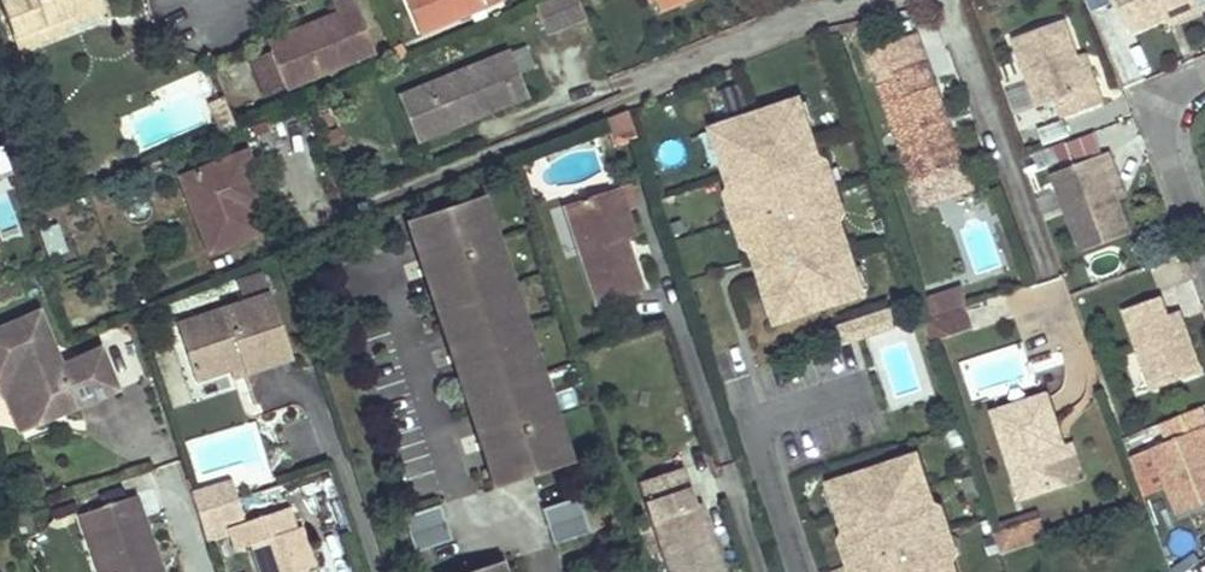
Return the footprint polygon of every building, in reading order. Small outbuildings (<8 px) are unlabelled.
[(75,0),(0,0),(0,1),(19,49),(65,30),(63,24),(60,17),(73,12),(69,2),(75,0)] [(104,8),(101,0),(75,0),(69,2),(73,12),(60,17),(63,24),(104,8)] [(270,52),(285,88),(373,52),(352,0),(338,0),(331,3),(335,12),(294,29),(299,41),(270,52)] [(420,33),(488,5),(486,0),(406,0),(420,33)] [(588,17),(581,0),(547,0),(540,3),(537,4),(549,33),(588,17)] [(619,22),(661,5),(663,10),(688,0),(610,0),(619,22)] [(1132,33),(1169,18),(1196,6),(1200,14),(1204,12),(1204,0),(1119,0),(1132,33)] [(1196,6),(1169,18),(1172,26),(1200,14),(1196,6)] [(1123,12),(1107,18),(1130,77),(1146,71),(1123,12)] [(1079,59),(1065,23),(1014,43),(1039,107),(1057,100),(1065,119),(1104,104),(1097,85),(1090,87),(1079,59)] [(299,41),(294,29),(266,41),(270,52),(299,41)] [(889,42),(899,70),(930,60),(920,31),(889,42)] [(889,42),(868,50),(904,156),(899,158),(908,185),(958,168),(942,122),(952,119),(930,60),(899,70),(889,42)] [(530,96),(512,51),(498,56),(513,92),(471,109),(475,118),(530,96)] [(513,92),(498,56),(398,95),(416,141),(475,118),(471,109),(513,92)] [(1097,85),(1085,56),(1079,59),(1090,87),(1097,85)] [(718,90),(727,115),(747,108),(738,83),(718,90)] [(221,95),(209,101),(214,112),(226,107),(221,95)] [(800,128),(809,125),(801,100),(792,103),(800,128)] [(809,125),(800,128),(792,103),(723,126),(731,150),(723,153),(738,201),(747,198),(758,230),(749,233),(770,297),(778,294),(786,318),(855,296),(847,271),(856,269),(835,205),(826,208),(816,175),(824,173),(809,125)] [(226,107),(214,112),(222,130),(234,125),(226,107)] [(636,139),(627,110),(606,118),(615,146),(636,139)] [(958,168),(968,164),(952,119),(942,122),(958,168)] [(723,153),(731,150),(723,126),(715,129),(723,153)] [(255,170),(247,150),(180,177),(185,191),(201,198),(207,214),(201,230),(210,253),(261,232),(251,209),(254,207),(247,193),(257,189),(250,173),(255,170)] [(1118,176),(1110,154),(1053,174),(1081,252),(1132,233),(1120,200),(1111,179),(1118,176)] [(908,185),(915,207),(975,188),(968,164),(958,168),(908,185)] [(835,205),(824,173),(816,175),(826,208),(835,205)] [(1127,198),(1118,176),(1111,179),(1120,200),(1127,198)] [(616,184),(559,202),(592,304),(639,289),(621,236),(632,233),(616,184)] [(185,191),(201,230),(207,214),(201,198),(185,191)] [(434,211),(404,221),(411,242),(415,241),(432,292),(428,293),(440,329),(444,328),(461,379),(458,380),(470,416),(473,415),(490,466),(487,467),(494,488),(523,478),(523,477),(569,462),(562,441),(564,440),(490,217),(487,218),(480,197),(435,213),(434,211)] [(758,230),(747,198),(738,201),(749,233),(758,230)] [(47,260),(66,255),(58,224),(39,230),(47,260)] [(864,293),(856,269),(847,271),(855,296),(864,293)] [(262,275),(220,289),(226,306),(268,292),(262,275)] [(292,362),(268,292),(226,306),(198,316),(204,332),(181,339),(195,383),(229,371),(243,367),(246,377),(292,362)] [(778,321),(786,318),(778,294),(770,297),(778,321)] [(962,294),(951,297),(955,310),(966,306),(962,294)] [(951,297),(921,308),(925,320),(955,310),(951,297)] [(1125,311),(1154,391),(1203,374),(1183,320),(1171,325),(1168,316),(1161,298),(1125,311)] [(974,329),(966,306),(955,310),(925,320),(932,343),(974,329)] [(901,325),(895,307),(839,326),(845,343),(901,325)] [(39,310),(0,327),(0,376),(14,370),(36,425),(54,417),(51,411),(60,407),(62,414),(116,391),(99,349),(62,365),(39,310)] [(1171,325),(1183,320),(1180,312),(1168,316),(1171,325)] [(198,316),(176,324),(181,339),(204,332),(198,316)] [(246,377),(243,367),(229,371),(232,382),(246,377)] [(14,370),(0,376),(0,393),(2,397),(5,396),(19,431),(36,425),(14,370)] [(1058,389),(1060,372),(1038,370),(1037,387),(1058,389)] [(1064,439),(1049,393),(994,411),(1022,501),(1066,486),(1052,443),(1064,439)] [(54,417),(62,414),(60,407),(51,411),(54,417)] [(1203,431),(1204,430),(1204,413),(1203,408),(1160,424),(1161,426),(1167,442),(1152,448),(1158,464),(1176,516),(1204,505),(1204,436),(1203,431)] [(1161,426),(1146,431),(1149,439),(1152,448),(1167,442),(1161,426)] [(1066,486),(1078,482),(1064,439),(1052,443),(1066,486)] [(1149,439),(1127,447),(1130,456),(1152,448),(1149,439)] [(917,456),(908,459),(918,491),(927,488),(917,456)] [(948,549),(939,552),(928,520),(937,517),(927,488),(918,491),(908,459),(841,481),(851,513),(842,516),(851,545),(860,542),(870,571),(955,571),(948,549)] [(1158,464),(1136,472),(1148,504),(1155,524),(1176,516),(1158,464)] [(686,485),(679,466),(637,479),(643,498),(686,485)] [(236,498),(230,479),(208,486),(214,505),(236,498)] [(851,513),(841,481),(831,484),(842,516),(851,513)] [(643,498),(668,571),(722,571),(698,501),(692,503),(686,485),(643,498)] [(214,505),(208,486),(190,492),(196,511),(214,505)] [(578,496),(542,509),(553,543),(590,531),(578,496)] [(126,500),(134,523),(142,520),(134,497),(126,500)] [(242,516),(236,498),(214,505),(196,511),(202,529),(242,516)] [(158,567),(151,569),(146,554),(153,552),(142,520),(134,523),(126,500),(80,516),(88,540),(97,537),(110,571),(160,571),(158,567)] [(439,504),(403,516),(415,551),(451,539),(439,504)] [(307,569),(306,566),(313,564),(299,524),(292,527),(285,505),(225,525),(232,546),(248,543),(258,571),(301,571),(307,569)] [(1006,554),(1048,541),(1039,513),(997,526),(1006,554)] [(948,549),(937,517),(928,520),(939,552),(948,549)] [(97,537),(88,540),(99,571),(110,571),(97,537)] [(860,571),(870,571),(860,542),(851,545),(860,571)] [(158,567),(153,552),(146,554),(151,569),(158,567)] [(502,560),(472,570),(473,571),(506,571),(502,560)]
